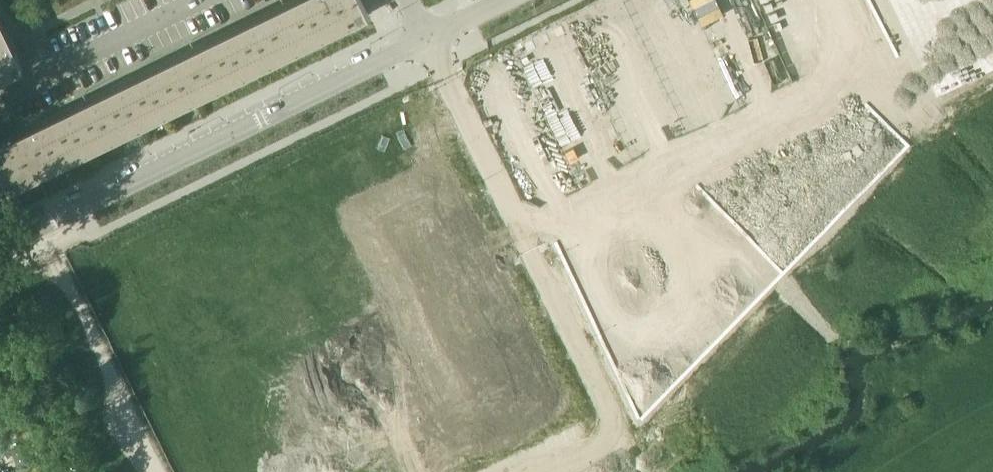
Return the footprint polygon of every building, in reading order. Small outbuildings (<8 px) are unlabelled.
[(176,59),(0,145),(0,168),(9,186),(367,11),(362,0),(297,0),(176,59)] [(0,29),(0,76),(23,64),(15,47),(6,29),(1,31),(0,29)]
